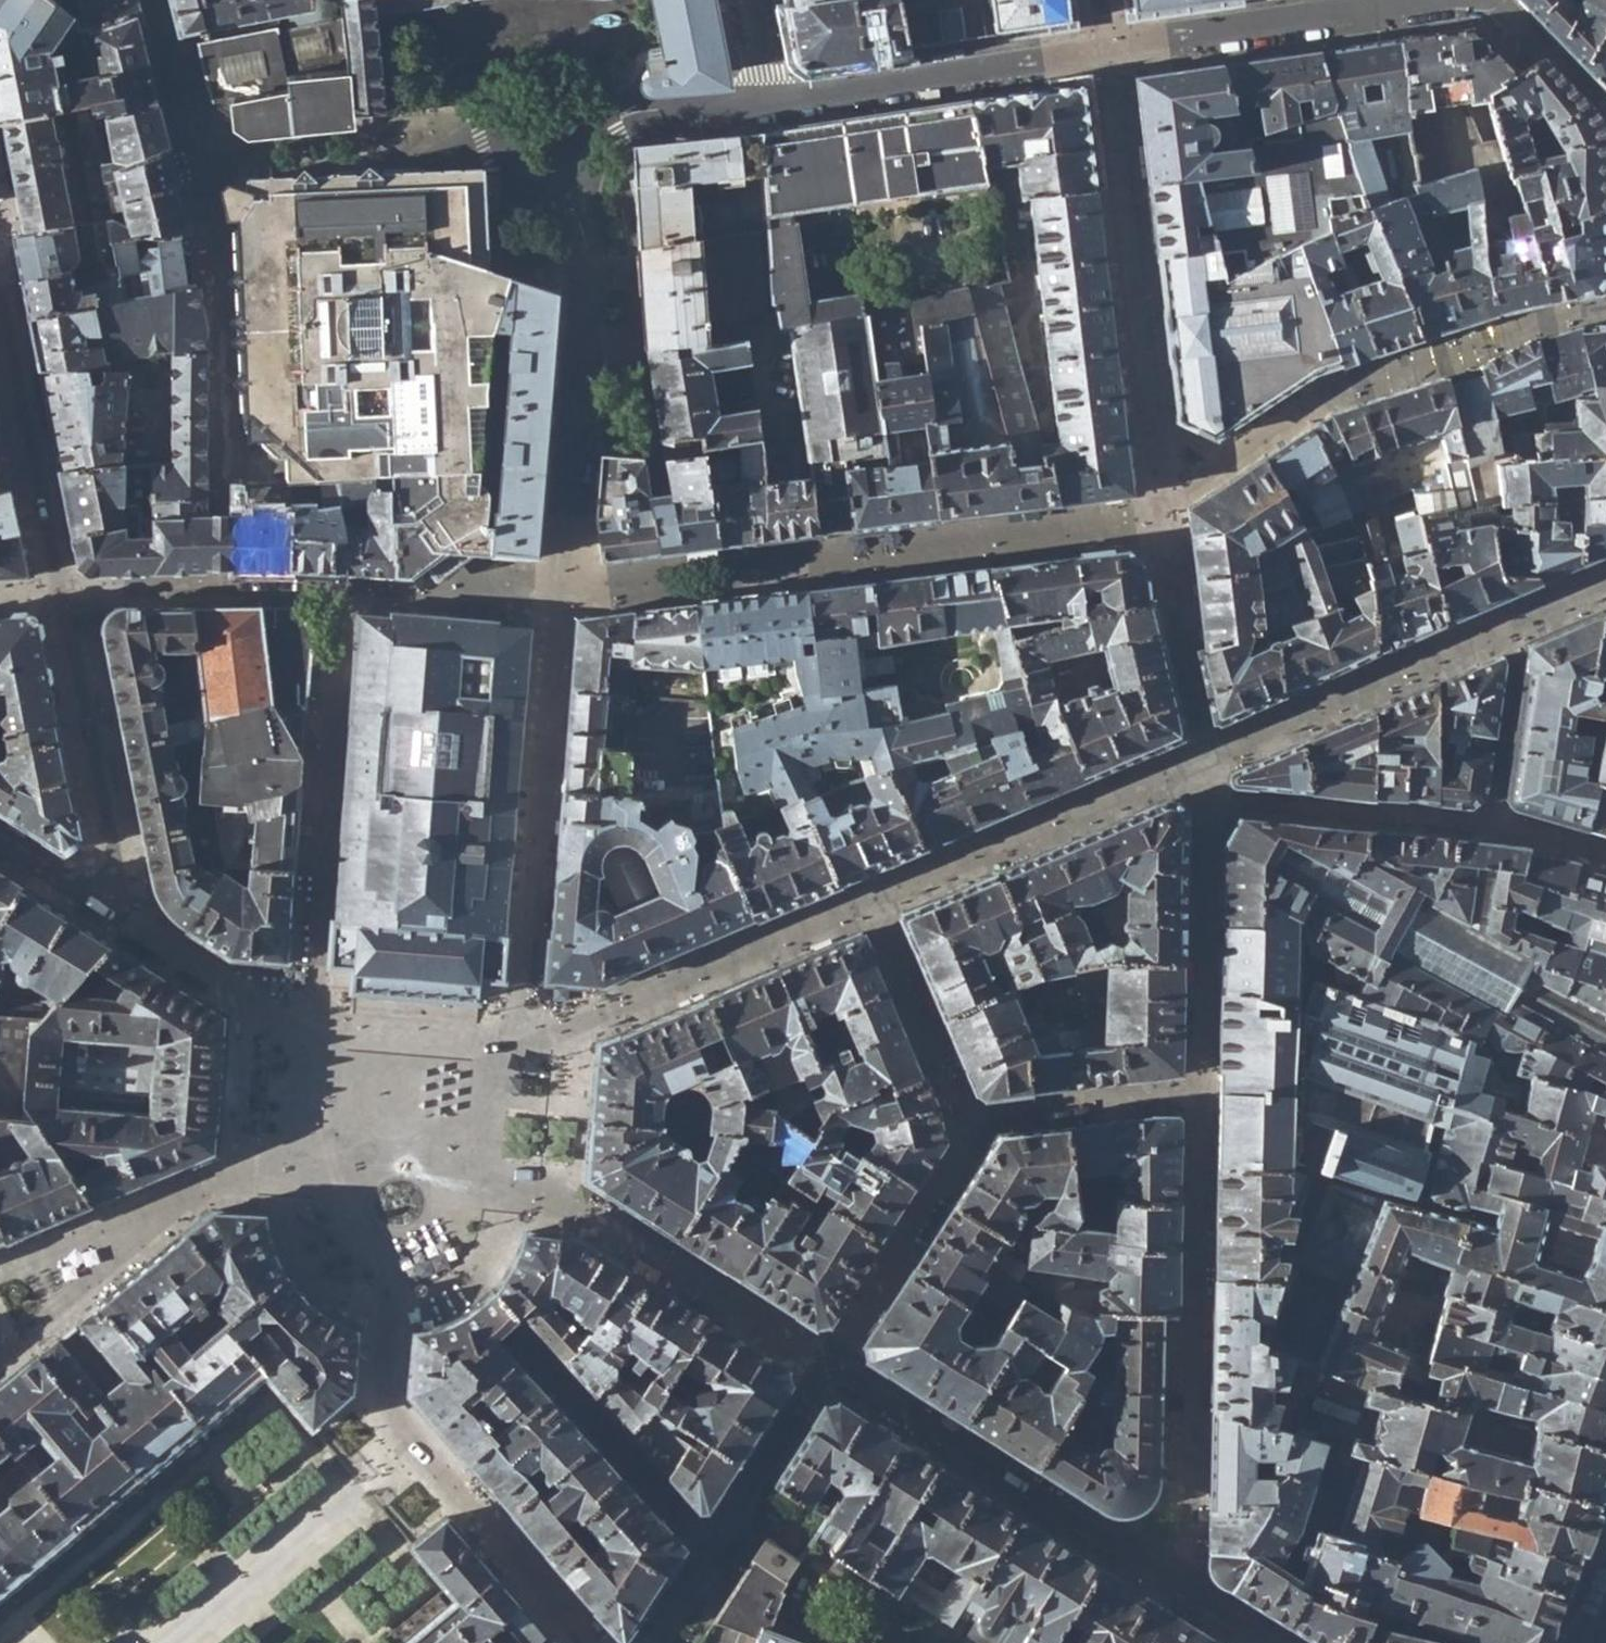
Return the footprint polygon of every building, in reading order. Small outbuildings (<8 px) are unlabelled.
[(45,118),(72,113),(87,110),(90,120),(99,119),(108,163),(99,164),(100,172),(168,153),(141,43),(114,49),(109,22),(83,28),(94,76),(53,85),(46,54),(68,18),(55,7),(47,0),(0,0),(0,127),(45,118)] [(76,4),(82,14),(68,18),(73,30),(76,31),(83,28),(109,22),(134,16),(139,14),(134,0),(75,0),(76,4)] [(270,4),(281,2),(285,27),(332,18),(329,0),(174,0),(179,19),(270,4)] [(347,67),(350,100),(383,102),(383,99),(376,15),(373,0),(339,0),(341,16),(347,67)] [(458,0),(373,0),(376,15),(458,0)] [(663,44),(646,48),(649,63),(644,65),(643,66),(642,67),(641,69),(617,62),(615,66),(616,86),(696,77),(710,59),(723,41),(715,0),(653,0),(663,44)] [(794,64),(800,69),(807,75),(909,58),(907,47),(897,0),(781,0),(794,64)] [(907,47),(908,47),(994,35),(989,0),(897,0),(907,47)] [(994,35),(1069,25),(1066,0),(989,0),(994,35)] [(1131,15),(1236,0),(1130,0),(1131,15)] [(1575,10),(1565,0),(1515,0),(1605,94),(1605,0),(1580,0),(1575,10)] [(134,16),(109,22),(114,49),(141,43),(134,16)] [(276,25),(196,41),(211,101),(235,119),(231,98),(286,87),(286,75),(347,67),(341,16),(332,18),(285,27),(277,29),(276,25)] [(1470,31),(1399,42),(1412,182),(1417,181),(1481,165),(1478,125),(1475,89),(1490,93),(1513,77),(1470,31)] [(1399,42),(1321,53),(1335,105),(1333,106),(1363,193),(1373,191),(1403,183),(1412,182),(1399,42)] [(646,48),(633,52),(617,62),(641,69),(642,67),(643,66),(644,65),(649,63),(646,48)] [(1321,53),(1221,68),(1231,104),(1233,105),(1235,113),(1236,113),(1244,139),(1333,106),(1335,105),(1321,53)] [(1511,166),(1518,188),(1526,186),(1533,224),(1533,225),(1560,221),(1571,220),(1602,215),(1605,214),(1605,150),(1603,122),(1542,60),(1513,77),(1490,93),(1501,133),(1511,166)] [(381,112),(383,102),(350,100),(347,67),(286,75),(286,87),(231,98),(235,119),(249,127),(381,112)] [(1135,80),(1147,184),(1194,178),(1252,169),(1242,139),(1244,139),(1236,113),(1235,113),(1233,105),(1231,104),(1221,68),(1135,80)] [(1081,87),(969,104),(982,179),(988,206),(1026,200),(1093,190),(1081,87)] [(1490,93),(1475,89),(1478,125),(1481,165),(1482,171),(1511,166),(1501,133),(1490,93)] [(381,112),(390,111),(389,101),(383,102),(381,112)] [(969,104),(763,136),(764,144),(756,146),(763,212),(982,179),(969,104)] [(1194,178),(1215,250),(1225,279),(1329,228),(1328,216),(1331,215),(1366,202),(1363,193),(1333,106),(1244,139),(1242,139),(1252,169),(1194,178)] [(87,110),(72,113),(96,227),(104,225),(112,222),(110,211),(100,172),(99,164),(90,120),(87,110)] [(0,127),(0,133),(25,239),(72,229),(57,166),(59,165),(54,146),(52,146),(45,118),(0,127)] [(631,149),(639,248),(766,234),(763,212),(756,146),(764,144),(763,136),(631,149)] [(168,153),(100,172),(110,211),(121,209),(124,224),(112,222),(104,225),(108,242),(140,236),(157,238),(189,235),(168,153)] [(1412,182),(1403,183),(1373,191),(1388,243),(1398,275),(1418,341),(1495,316),(1491,264),(1487,229),(1484,199),(1482,171),(1481,165),(1417,181),(1412,182)] [(1533,224),(1526,186),(1518,188),(1511,166),(1482,171),(1484,199),(1487,229),(1497,228),(1533,224)] [(434,472),(469,471),(468,406),(476,406),(476,404),(483,404),(483,406),(488,406),(488,382),(469,382),(467,336),(493,335),(508,279),(488,272),(485,171),(437,174),(312,179),(248,182),(243,191),(228,185),(219,194),(225,225),(232,224),(235,295),(241,430),(276,462),(387,457),(433,455),(434,472)] [(1147,184),(1156,257),(1215,250),(1194,178),(1147,184)] [(1130,494),(1093,190),(1026,200),(1057,445),(1041,448),(997,285),(965,290),(973,320),(1012,470),(1045,466),(1055,505),(1130,494)] [(1374,355),(1418,341),(1398,275),(1388,243),(1373,191),(1363,193),(1366,202),(1331,215),(1339,242),(1360,236),(1362,246),(1357,247),(1362,264),(1368,262),(1373,276),(1361,280),(1352,282),(1374,355)] [(1340,370),(1374,355),(1352,282),(1344,259),(1339,242),(1331,215),(1328,216),(1329,228),(1225,279),(1215,250),(1156,257),(1162,313),(1161,313),(1163,329),(1164,330),(1166,345),(1165,346),(1167,362),(1168,362),(1175,420),(1176,421),(1176,423),(1218,448),(1219,447),(1220,447),(1229,440),(1228,438),(1308,377),(1310,379),(1315,374),(1339,366),(1340,370)] [(1605,278),(1602,215),(1571,220),(1572,225),(1560,226),(1573,298),(1596,293),(1605,278)] [(1547,304),(1573,298),(1560,226),(1560,221),(1533,225),(1547,304)] [(1495,316),(1547,304),(1533,225),(1533,224),(1497,228),(1501,263),(1491,264),(1495,316)] [(68,272),(20,283),(27,321),(94,306),(120,300),(115,277),(108,242),(104,225),(96,227),(75,231),(82,261),(86,268),(68,272)] [(25,239),(11,242),(20,283),(68,272),(75,259),(70,232),(73,232),(72,229),(25,239)] [(639,248),(646,351),(710,347),(707,328),(776,316),(775,310),(766,234),(639,248)] [(140,236),(108,242),(115,277),(145,271),(149,296),(191,289),(191,264),(191,242),(189,235),(157,238),(140,236)] [(1352,282),(1361,280),(1352,256),(1344,259),(1352,282)] [(557,295),(508,279),(493,335),(509,334),(506,370),(507,371),(504,405),(548,409),(557,295)] [(120,300),(94,306),(99,342),(103,367),(170,361),(171,464),(150,469),(150,504),(205,501),(204,330),(201,309),(198,287),(191,289),(149,296),(120,300)] [(775,310),(776,316),(778,335),(786,333),(865,319),(871,366),(881,365),(895,363),(895,366),(924,363),(921,329),(973,320),(965,290),(860,310),(857,295),(775,310)] [(94,306),(27,321),(37,374),(103,367),(99,342),(83,344),(81,332),(97,331),(94,306)] [(815,536),(851,532),(843,471),(841,459),(879,455),(873,384),(871,366),(865,319),(786,333),(804,459),(815,536)] [(937,522),(1055,505),(1045,466),(1012,470),(973,320),(921,329),(924,363),(925,375),(937,522)] [(1573,368),(1580,392),(1599,387),(1599,384),(1605,383),(1605,323),(1580,327),(1535,340),(1543,371),(1573,368)] [(1535,340),(1480,367),(1482,378),(1493,416),(1512,411),(1551,400),(1543,371),(1535,340)] [(646,351),(661,443),(686,439),(697,437),(752,428),(751,408),(714,413),(707,368),(746,362),(744,343),(710,347),(646,351)] [(883,383),(873,384),(879,455),(881,455),(883,467),(843,471),(851,532),(937,522),(925,375),(897,379),(895,366),(895,363),(881,365),(883,383)] [(925,375),(924,363),(895,366),(897,379),(925,375)] [(873,384),(883,383),(881,365),(871,366),(873,384)] [(103,367),(37,374),(57,470),(119,458),(115,379),(104,379),(103,367)] [(736,374),(740,401),(749,399),(746,372),(736,374)] [(1446,378),(1358,408),(1376,457),(1385,454),(1384,452),(1439,435),(1447,461),(1444,461),(1450,490),(1413,496),(1418,515),(1449,510),(1453,532),(1492,525),(1493,526),(1495,526),(1496,505),(1476,509),(1467,467),(1447,389),(1449,389),(1446,378)] [(1482,378),(1449,389),(1447,389),(1467,467),(1500,455),(1497,437),(1493,416),(1482,378)] [(1493,416),(1497,437),(1511,435),(1512,458),(1551,455),(1605,455),(1605,383),(1599,384),(1599,387),(1580,392),(1576,393),(1576,398),(1574,398),(1575,428),(1514,432),(1512,411),(1493,416)] [(536,558),(548,409),(504,405),(501,450),(495,528),(512,529),(511,556),(536,558)] [(1330,417),(1310,430),(1326,463),(1347,455),(1352,467),(1376,457),(1358,408),(1330,417)] [(890,427),(893,449),(919,446),(916,425),(890,427)] [(715,548),(750,544),(749,527),(763,524),(756,464),(752,428),(697,437),(700,452),(715,548)] [(1310,430),(1262,461),(1303,532),(1351,516),(1326,463),(1310,430)] [(669,554),(715,548),(700,452),(688,454),(686,439),(661,443),(670,496),(658,497),(649,498),(660,555),(669,554)] [(480,471),(469,471),(434,472),(433,455),(387,457),(387,469),(388,480),(389,490),(392,579),(411,580),(456,548),(466,542),(476,555),(491,556),(492,528),(487,526),(487,516),(490,493),(488,489),(485,486),(479,484),(480,471)] [(616,457),(598,455),(594,503),(609,504),(609,498),(621,496),(616,457)] [(843,471),(883,467),(881,455),(879,455),(841,459),(843,471)] [(1551,455),(1512,458),(1512,462),(1497,465),(1502,505),(1510,505),(1582,499),(1605,498),(1605,455),(1551,455)] [(299,461),(284,461),(285,473),(285,484),(294,484),(310,483),(371,480),(388,480),(387,469),(387,457),(326,460),(311,460),(306,460),(299,461)] [(592,519),(600,563),(608,566),(660,555),(649,498),(642,460),(616,457),(621,496),(609,498),(609,504),(594,503),(592,519)] [(119,458),(57,470),(70,537),(122,528),(124,472),(123,470),(119,470),(119,458)] [(750,544),(815,536),(804,459),(787,460),(789,478),(778,480),(775,462),(756,464),(763,524),(749,527),(750,544)] [(1187,509),(1203,648),(1204,650),(1271,629),(1334,609),(1332,605),(1312,547),(1303,532),(1262,461),(1187,509)] [(122,528),(70,537),(77,573),(80,576),(202,572),(204,570),(205,519),(205,501),(150,504),(150,469),(124,472),(122,528)] [(290,572),(329,575),(329,540),(340,541),(342,538),(341,525),(337,507),(363,501),(363,491),(372,491),(371,480),(310,483),(294,484),(290,572)] [(246,516),(231,517),(231,570),(233,572),(243,572),(290,572),(294,484),(271,485),(244,487),(246,516)] [(7,490),(0,491),(0,579),(22,578),(24,575),(7,490)] [(329,575),(392,579),(389,490),(372,491),(363,491),(363,501),(364,526),(341,525),(342,538),(340,541),(329,540),(329,575)] [(1582,499),(1581,505),(1581,536),(1582,536),(1581,565),(1605,553),(1605,498),(1582,499)] [(1503,577),(1538,577),(1537,583),(1581,565),(1582,536),(1581,536),(1566,534),(1566,523),(1562,520),(1552,520),(1552,510),(1581,505),(1582,499),(1510,505),(1510,526),(1495,526),(1493,526),(1503,577)] [(1496,505),(1495,526),(1510,526),(1510,505),(1502,505),(1496,505)] [(1495,602),(1537,583),(1538,577),(1503,577),(1493,526),(1492,525),(1453,532),(1449,510),(1418,515),(1427,550),(1446,623),(1495,602)] [(1376,653),(1446,623),(1427,550),(1401,557),(1405,573),(1389,577),(1385,562),(1374,520),(1354,525),(1351,516),(1303,532),(1312,547),(1357,536),(1371,588),(1376,653)] [(218,518),(205,519),(204,570),(217,570),(231,570),(231,517),(218,518)] [(511,557),(511,556),(512,529),(495,528),(492,528),(491,556),(511,557)] [(1126,551),(988,568),(1011,643),(1072,625),(1071,622),(1107,610),(1113,611),(1152,602),(1138,560),(1126,551)] [(1385,562),(1389,577),(1405,573),(1401,557),(1385,562)] [(988,568),(870,584),(875,631),(874,631),(876,648),(944,637),(992,629),(1000,668),(1008,666),(1017,670),(1011,643),(988,568)] [(870,584),(807,591),(818,696),(822,696),(822,697),(858,692),(858,690),(857,677),(890,673),(888,657),(856,662),(854,650),(872,648),(869,632),(874,631),(875,631),(870,584)] [(1281,694),(1376,653),(1371,588),(1332,605),(1334,609),(1271,629),(1281,694)] [(752,598),(694,605),(702,671),(706,700),(721,826),(752,817),(779,809),(801,803),(867,780),(898,858),(911,853),(921,849),(894,771),(955,750),(945,712),(943,712),(899,723),(892,685),(858,690),(858,692),(822,697),(822,696),(818,696),(807,591),(752,598)] [(1101,647),(1108,678),(1115,684),(1097,689),(1094,684),(1088,685),(1087,681),(1077,684),(1080,695),(1053,703),(1052,704),(1082,779),(1179,738),(1181,731),(1174,699),(1152,602),(1113,611),(1107,610),(1071,622),(1072,625),(1011,643),(1017,670),(1018,673),(1045,668),(1043,660),(1101,647)] [(694,605),(632,613),(631,644),(611,643),(611,665),(630,666),(628,694),(706,700),(702,671),(694,605)] [(123,609),(102,635),(118,710),(161,702),(157,688),(163,687),(162,672),(158,663),(159,658),(152,659),(151,651),(196,652),(190,608),(123,609)] [(289,608),(190,608),(196,652),(201,680),(203,693),(206,716),(207,724),(201,793),(200,802),(212,802),(218,830),(225,868),(230,868),(292,870),(301,756),(311,632),(289,608)] [(1602,613),(1591,673),(1567,670),(1562,708),(1571,710),(1571,711),(1598,717),(1605,718),(1605,700),(1595,700),(1591,693),(1595,692),(1598,678),(1605,679),(1605,612),(1602,613)] [(500,979),(502,979),(503,968),(506,935),(504,935),(504,928),(505,912),(507,895),(508,879),(509,862),(511,846),(512,830),(514,798),(519,738),(520,738),(523,710),(527,654),(529,629),(516,628),(497,627),(497,622),(445,618),(389,613),(389,618),(356,615),(347,725),(348,725),(341,812),(339,840),(339,841),(340,841),(340,848),(338,864),(337,881),(334,917),(334,922),(332,922),(330,945),(329,957),(329,966),(330,966),(342,967),(353,967),(352,976),(352,985),(350,985),(350,992),(416,997),(477,1002),(478,994),(477,994),(477,986),(478,978),(490,978),(500,979)] [(574,620),(569,691),(605,694),(628,695),(628,694),(630,666),(611,665),(611,643),(631,644),(632,613),(574,620)] [(1511,807),(1587,830),(1597,784),(1595,783),(1596,781),(1583,779),(1590,734),(1600,736),(1600,724),(1570,720),(1571,711),(1571,710),(1562,708),(1567,670),(1591,673),(1602,613),(1527,645),(1506,789),(1506,801),(1511,807)] [(0,619),(0,726),(5,732),(54,723),(33,618),(32,616),(0,619)] [(1217,721),(1281,694),(1271,629),(1204,650),(1203,648),(1197,651),(1212,719),(1217,721)] [(196,652),(151,651),(152,659),(159,658),(167,662),(172,685),(201,680),(196,652)] [(1499,657),(1434,685),(1434,803),(1465,808),(1483,799),(1489,753),(1464,750),(1467,732),(1492,736),(1503,663),(1499,657)] [(987,740),(1014,733),(1031,729),(1018,673),(1017,670),(1008,666),(1000,668),(1002,683),(999,688),(961,697),(958,702),(942,706),(943,712),(945,712),(955,750),(971,745),(987,740)] [(1025,803),(1082,779),(1052,704),(1053,703),(1045,668),(1018,673),(1031,729),(1014,733),(1029,765),(1012,772),(1025,803)] [(163,687),(157,688),(161,702),(203,693),(201,680),(172,685),(163,687)] [(1412,799),(1434,803),(1434,685),(1371,712),(1372,798),(1412,799)] [(601,987),(752,920),(713,828),(711,823),(691,827),(672,822),(669,817),(653,829),(636,818),(638,790),(627,789),(630,759),(627,753),(620,750),(622,735),(602,734),(603,720),(605,694),(569,691),(567,717),(550,941),(549,940),(545,983),(601,987)] [(203,693),(161,702),(166,724),(171,724),(206,716),(203,693)] [(161,702),(118,710),(151,875),(191,868),(194,861),(188,836),(179,797),(185,795),(184,781),(179,773),(180,767),(173,767),(167,733),(166,724),(161,702)] [(1307,792),(1372,798),(1371,712),(1299,742),(1307,792)] [(54,723),(5,732),(0,726),(0,812),(44,839),(43,841),(63,853),(63,850),(78,841),(74,820),(73,820),(54,723)] [(894,771),(921,849),(1025,803),(1012,772),(1029,765),(1014,733),(987,740),(993,751),(970,760),(968,754),(973,751),(971,745),(955,750),(894,771)] [(1596,781),(1595,783),(1597,784),(1605,787),(1605,735),(1596,781)] [(1234,785),(1307,792),(1299,742),(1231,771),(1230,773),(1229,775),(1229,777),(1228,779),(1229,781),(1230,782),(1232,784),(1234,785)] [(867,780),(801,803),(835,886),(898,858),(867,780)] [(1605,836),(1605,787),(1597,784),(1587,830),(1605,836)] [(185,795),(179,797),(188,836),(218,830),(212,802),(200,802),(201,793),(185,795)] [(1182,826),(1184,812),(1176,803),(1163,801),(997,873),(1039,976),(1043,974),(1072,969),(1108,961),(1182,962),(1184,827),(1182,826)] [(752,920),(835,886),(801,803),(779,809),(784,823),(788,828),(787,834),(780,833),(767,839),(758,839),(747,848),(741,844),(743,837),(739,828),(754,824),(752,817),(721,826),(713,828),(752,920)] [(1604,1017),(1605,1009),(1605,985),(1545,967),(1554,939),(1545,937),(1528,932),(1539,917),(1549,922),(1570,930),(1566,942),(1565,944),(1583,949),(1587,935),(1594,902),(1564,891),(1576,860),(1527,852),(1527,847),(1521,845),(1497,842),(1486,841),(1476,840),(1363,829),(1321,825),(1239,817),(1237,817),(1236,821),(1236,822),(1231,832),(1226,841),(1224,841),(1222,891),(1220,992),(1256,996),(1256,994),(1301,1009),(1312,976),(1311,976),(1311,957),(1297,951),(1297,937),(1305,942),(1307,949),(1344,969),(1364,980),(1358,992),(1426,1016),(1483,1041),(1500,1083),(1520,1088),(1522,1076),(1528,1077),(1560,1087),(1582,1094),(1586,1084),(1603,1090),(1605,1084),(1605,1017),(1604,1017)] [(1576,860),(1564,891),(1594,902),(1587,935),(1605,941),(1605,869),(1576,860)] [(191,868),(151,875),(156,893),(163,908),(174,919),(185,927),(184,929),(230,957),(274,961),(286,962),(292,870),(230,868),(230,870),(224,870),(222,873),(218,871),(215,877),(205,869),(203,861),(194,861),(191,868)] [(900,918),(942,1016),(1001,992),(999,988),(992,986),(979,956),(974,952),(977,946),(984,949),(996,944),(1000,935),(1006,936),(1002,952),(1017,985),(1039,976),(997,873),(901,914),(900,918)] [(17,888),(0,877),(0,914),(17,888)] [(22,1014),(39,1014),(56,1015),(66,1002),(75,991),(83,980),(109,946),(17,888),(0,914),(0,980),(3,975),(4,959),(7,958),(11,967),(17,970),(17,977),(18,982),(23,983),(28,980),(47,992),(43,999),(30,999),(0,997),(0,1013),(22,1014)] [(1549,922),(1539,917),(1528,932),(1545,937),(1549,922)] [(861,934),(857,933),(775,968),(817,1068),(803,1075),(822,1122),(829,1111),(872,1092),(870,1087),(885,1081),(889,1090),(923,1078),(861,934)] [(1583,949),(1565,944),(1566,942),(1554,939),(1545,967),(1605,985),(1605,953),(1605,941),(1587,935),(1583,949)] [(83,980),(106,995),(99,1004),(98,1008),(88,1007),(79,1013),(69,1014),(66,1002),(56,1015),(22,1014),(17,1106),(0,1115),(0,1125),(32,1127),(89,1208),(214,1154),(222,1027),(223,1018),(206,1007),(109,946),(83,980)] [(1180,1075),(1182,962),(1108,961),(1072,969),(1074,987),(1107,984),(1104,1029),(1080,1028),(1083,1047),(1068,1049),(1072,1087),(1180,1075)] [(747,1096),(769,1087),(774,1093),(772,1109),(772,1112),(812,1141),(821,1128),(819,1126),(822,1122),(803,1075),(817,1068),(775,968),(735,985),(724,990),(706,998),(747,1096)] [(1286,1170),(1287,1168),(1288,1164),(1289,1161),(1411,1196),(1414,1186),(1424,1148),(1430,1120),(1429,1120),(1433,1104),(1487,1119),(1490,1108),(1517,1116),(1517,1114),(1520,1093),(1520,1088),(1500,1083),(1483,1041),(1358,992),(1312,976),(1301,1009),(1256,994),(1256,996),(1220,992),(1220,1014),(1218,1075),(1218,1094),(1218,1114),(1217,1150),(1217,1161),(1216,1166),(1286,1170)] [(83,980),(75,991),(99,1004),(106,995),(83,980)] [(984,1098),(1029,1092),(1024,1055),(1062,1051),(1061,1049),(1052,1029),(1049,1030),(1038,1008),(1018,1016),(1006,990),(1001,992),(942,1016),(967,1074),(974,1092),(984,1098)] [(594,1065),(589,1121),(658,1128),(661,1100),(671,1087),(679,1084),(691,1084),(703,1090),(710,1106),(708,1134),(740,1140),(744,1136),(756,1139),(754,1158),(779,1174),(780,1157),(782,1142),(769,1139),(772,1112),(772,1109),(742,1105),(739,1096),(747,1096),(706,998),(598,1043),(597,1053),(596,1065),(594,1065)] [(0,1013),(0,1115),(17,1106),(22,1014),(0,1013)] [(1029,1092),(1072,1087),(1068,1049),(1061,1049),(1062,1051),(1024,1055),(1029,1092)] [(1522,1076),(1520,1088),(1520,1093),(1526,1094),(1528,1077),(1522,1076)] [(1490,1108),(1487,1119),(1478,1151),(1477,1158),(1605,1194),(1605,1168),(1591,1163),(1588,1170),(1575,1168),(1590,1109),(1604,1113),(1601,1124),(1605,1125),(1605,1084),(1603,1090),(1598,1098),(1582,1094),(1560,1087),(1528,1077),(1526,1094),(1523,1115),(1517,1114),(1517,1116),(1490,1108)] [(934,1103),(923,1078),(889,1090),(892,1101),(881,1105),(876,1091),(872,1092),(829,1111),(822,1122),(819,1126),(821,1128),(836,1137),(846,1121),(872,1128),(876,1140),(865,1154),(915,1185),(944,1142),(934,1103)] [(1430,1120),(1444,1123),(1440,1139),(1478,1151),(1487,1119),(1433,1104),(1429,1120),(1430,1120)] [(880,1240),(915,1185),(865,1154),(862,1153),(854,1169),(847,1171),(835,1164),(832,1157),(832,1150),(839,1139),(836,1137),(821,1128),(812,1141),(772,1112),(769,1139),(782,1142),(780,1157),(796,1160),(784,1177),(880,1240)] [(1152,1117),(1066,1127),(1073,1176),(1075,1177),(1115,1171),(1125,1177),(1125,1200),(1177,1202),(1179,1119),(1175,1116),(1152,1117)] [(589,1121),(586,1157),(587,1158),(585,1179),(603,1190),(629,1207),(678,1238),(723,1167),(737,1145),(740,1140),(708,1134),(658,1128),(589,1121)] [(89,1208),(32,1127),(0,1125),(0,1237),(3,1244),(89,1208)] [(1066,1127),(997,1133),(953,1205),(1008,1240),(1003,1249),(1024,1263),(1032,1226),(1074,1228),(1081,1215),(1075,1177),(1073,1176),(1066,1127)] [(1477,1158),(1478,1151),(1440,1139),(1437,1152),(1432,1171),(1471,1182),(1474,1172),(1478,1173),(1480,1167),(1487,1169),(1482,1189),(1541,1206),(1546,1191),(1581,1202),(1577,1217),(1605,1226),(1605,1194),(1477,1158)] [(723,1167),(738,1175),(750,1156),(751,1155),(737,1145),(723,1167)] [(754,1158),(750,1156),(738,1175),(723,1167),(678,1238),(724,1268),(739,1277),(785,1205),(770,1196),(782,1177),(779,1174),(754,1158)] [(1307,1174),(1287,1168),(1286,1170),(1216,1166),(1214,1279),(1276,1280),(1282,1258),(1295,1207),(1307,1174)] [(1466,1218),(1455,1257),(1519,1278),(1563,1293),(1573,1297),(1605,1309),(1605,1226),(1577,1217),(1541,1206),(1482,1189),(1470,1184),(1471,1182),(1432,1171),(1425,1200),(1493,1218),(1492,1221),(1491,1225),(1466,1218)] [(1307,1174),(1295,1207),(1282,1258),(1350,1281),(1359,1257),(1393,1282),(1406,1251),(1450,1268),(1442,1294),(1444,1295),(1444,1293),(1506,1312),(1512,1296),(1552,1310),(1547,1324),(1605,1344),(1605,1309),(1573,1297),(1563,1293),(1519,1278),(1455,1257),(1466,1218),(1422,1208),(1385,1200),(1307,1174)] [(784,1177),(782,1177),(770,1196),(785,1205),(739,1277),(795,1314),(814,1326),(827,1324),(880,1240),(784,1177)] [(1177,1202),(1125,1200),(1117,1201),(1116,1232),(1074,1228),(1032,1226),(1024,1263),(1018,1276),(1059,1302),(1097,1319),(1099,1313),(1110,1313),(1159,1315),(1174,1316),(1177,1202)] [(1008,1240),(953,1205),(909,1265),(964,1300),(975,1291),(990,1267),(1014,1283),(1018,1276),(1024,1263),(1003,1249),(1008,1240)] [(467,1237),(459,1210),(396,1229),(408,1268),(458,1254),(454,1240),(467,1237)] [(205,1216),(100,1305),(130,1342),(139,1353),(147,1346),(165,1367),(156,1374),(200,1427),(263,1374),(220,1324),(186,1350),(167,1328),(217,1286),(223,1277),(228,1280),(223,1289),(200,1307),(216,1306),(225,1319),(286,1274),(278,1258),(276,1253),(273,1248),(272,1245),(271,1244),(270,1242),(270,1239),(268,1232),(265,1214),(210,1211),(205,1216)] [(1543,1219),(1540,1232),(1567,1241),(1591,1248),(1595,1236),(1543,1219)] [(504,1276),(488,1295),(512,1322),(515,1319),(520,1313),(565,1361),(581,1344),(546,1307),(550,1298),(569,1310),(570,1316),(573,1320),(580,1321),(584,1320),(591,1326),(628,1268),(581,1237),(524,1232),(515,1258),(504,1276)] [(1288,1358),(1367,1386),(1391,1392),(1404,1351),(1371,1337),(1393,1282),(1359,1257),(1350,1281),(1282,1258),(1276,1280),(1266,1318),(1261,1338),(1259,1348),(1288,1358)] [(964,1300),(909,1265),(860,1338),(865,1355),(882,1366),(962,1416),(1020,1333),(1004,1317),(990,1338),(968,1341),(955,1331),(951,1319),(964,1300)] [(990,1267),(975,1291),(1011,1313),(1022,1296),(1024,1297),(1028,1291),(1014,1283),(990,1267)] [(653,1408),(709,1318),(628,1268),(591,1326),(581,1344),(565,1361),(629,1432),(653,1408)] [(286,1274),(225,1319),(220,1324),(263,1374),(275,1388),(310,1429),(353,1394),(356,1328),(356,1327),(355,1326),(354,1325),(353,1325),(352,1324),(350,1324),(348,1323),(342,1323),(340,1322),(339,1322),(337,1321),(334,1319),(331,1317),(327,1315),(322,1311),(316,1307),(313,1305),(307,1300),(304,1297),(301,1294),(298,1289),(294,1284),(286,1274)] [(223,1289),(228,1280),(223,1277),(217,1286),(223,1289)] [(1214,1279),(1211,1410),(1271,1428),(1277,1403),(1268,1402),(1268,1387),(1281,1387),(1288,1358),(1259,1348),(1261,1338),(1252,1336),(1252,1318),(1266,1318),(1276,1280),(1214,1279)] [(1444,1293),(1444,1295),(1436,1323),(1605,1376),(1605,1344),(1547,1324),(1545,1332),(1506,1322),(1510,1313),(1506,1312),(1444,1293)] [(458,1454),(467,1464),(493,1442),(460,1405),(478,1390),(501,1415),(512,1406),(522,1417),(547,1397),(494,1338),(499,1333),(507,1326),(512,1322),(488,1295),(484,1299),(478,1305),(458,1319),(432,1329),(413,1333),(407,1397),(456,1455),(458,1454)] [(1059,1321),(1024,1297),(1022,1296),(1011,1313),(1004,1317),(1020,1333),(1040,1347),(1064,1365),(1062,1371),(1074,1379),(1070,1387),(1080,1395),(1084,1390),(1088,1374),(1081,1365),(1096,1341),(1097,1330),(1110,1329),(1110,1313),(1099,1313),(1097,1319),(1059,1302),(1056,1310),(1063,1315),(1059,1321)] [(1506,1312),(1510,1313),(1547,1324),(1552,1310),(1512,1296),(1506,1312)] [(591,1326),(584,1320),(580,1321),(573,1320),(570,1316),(569,1310),(550,1298),(546,1307),(581,1344),(591,1326)] [(56,1340),(35,1357),(75,1404),(84,1415),(92,1409),(104,1423),(96,1430),(137,1479),(200,1427),(156,1374),(148,1363),(140,1369),(123,1347),(130,1342),(100,1305),(80,1320),(90,1334),(126,1378),(104,1395),(56,1340)] [(1157,1390),(1159,1315),(1110,1313),(1110,1329),(1115,1334),(1115,1366),(1098,1367),(1098,1374),(1088,1374),(1084,1390),(1157,1390)] [(653,1408),(734,1467),(789,1383),(786,1368),(709,1318),(653,1408)] [(85,1338),(90,1334),(80,1320),(74,1325),(85,1338)] [(1436,1323),(1430,1346),(1408,1340),(1404,1351),(1391,1392),(1421,1399),(1422,1397),(1427,1373),(1431,1357),(1521,1383),(1523,1378),(1605,1408),(1605,1376),(1436,1323)] [(1040,1347),(1020,1333),(962,1416),(1034,1467),(1080,1395),(1070,1387),(1074,1379),(1060,1370),(1047,1391),(1038,1391),(1033,1383),(1024,1378),(1014,1377),(1013,1372),(1028,1366),(1040,1347)] [(1181,1340),(1166,1339),(1164,1412),(1179,1412),(1181,1340)] [(130,1342),(123,1347),(140,1369),(148,1363),(139,1353),(130,1342)] [(0,1387),(0,1439),(10,1451),(16,1458),(26,1448),(37,1439),(55,1460),(43,1470),(33,1478),(76,1531),(137,1479),(96,1430),(89,1436),(67,1410),(75,1404),(35,1357),(0,1387)] [(1467,1409),(1470,1410),(1473,1401),(1534,1416),(1533,1426),(1536,1427),(1605,1448),(1605,1408),(1523,1378),(1521,1383),(1431,1357),(1427,1373),(1439,1375),(1433,1400),(1467,1409)] [(1436,1475),(1482,1486),(1518,1493),(1520,1493),(1522,1482),(1600,1503),(1605,1487),(1605,1448),(1536,1427),(1527,1461),(1458,1441),(1467,1409),(1433,1400),(1422,1397),(1421,1399),(1391,1392),(1367,1386),(1288,1358),(1281,1387),(1277,1403),(1271,1428),(1323,1443),(1362,1454),(1412,1469),(1427,1473),(1433,1447),(1439,1449),(1444,1459),(1442,1468),(1438,1469),(1436,1475)] [(645,1364),(638,1372),(635,1376),(642,1381),(652,1380),(660,1367),(652,1363),(645,1364)] [(501,1415),(478,1390),(460,1405),(493,1442),(511,1427),(501,1415)] [(1080,1395),(1034,1467),(1090,1503),(1094,1503),(1108,1511),(1113,1512),(1120,1513),(1127,1512),(1132,1511),(1136,1509),(1139,1507),(1143,1503),(1146,1500),(1149,1497),(1151,1493),(1152,1489),(1154,1482),(1155,1470),(1157,1390),(1084,1390),(1080,1395)] [(1360,1409),(1313,1392),(1308,1406),(1355,1423),(1360,1409)] [(467,1464),(509,1513),(535,1494),(522,1479),(536,1468),(540,1473),(539,1481),(542,1487),(548,1482),(591,1444),(547,1397),(522,1417),(542,1441),(512,1466),(493,1442),(467,1464)] [(824,1409),(774,1483),(793,1495),(820,1513),(825,1505),(812,1496),(827,1474),(838,1482),(843,1490),(827,1515),(831,1517),(842,1525),(897,1439),(839,1401),(824,1409)] [(522,1417),(512,1406),(501,1415),(511,1427),(522,1417)] [(706,1510),(734,1467),(653,1408),(629,1432),(699,1511),(706,1510)] [(1211,1410),(1209,1508),(1240,1509),(1247,1501),(1247,1499),(1272,1500),(1272,1470),(1311,1482),(1315,1469),(1323,1443),(1271,1428),(1211,1410)] [(493,1442),(512,1466),(542,1441),(522,1417),(511,1427),(493,1442)] [(10,1451),(0,1439),(0,1459),(10,1451)] [(829,1545),(868,1571),(884,1547),(862,1532),(858,1529),(874,1506),(899,1522),(936,1464),(897,1439),(842,1525),(829,1545)] [(1362,1454),(1323,1443),(1315,1469),(1335,1476),(1336,1474),(1348,1477),(1349,1474),(1355,1476),(1362,1454)] [(509,1513),(542,1551),(573,1519),(567,1512),(581,1500),(585,1506),(617,1473),(591,1444),(548,1482),(557,1491),(550,1498),(538,1498),(535,1494),(509,1513)] [(33,1478),(43,1470),(38,1464),(43,1460),(35,1450),(30,1453),(26,1448),(16,1458),(20,1463),(33,1478)] [(1272,1500),(1247,1499),(1247,1501),(1240,1509),(1209,1508),(1208,1551),(1207,1565),(1214,1579),(1253,1603),(1284,1621),(1307,1590),(1323,1540),(1394,1561),(1405,1508),(1390,1505),(1394,1489),(1396,1480),(1409,1482),(1410,1479),(1412,1469),(1362,1454),(1355,1476),(1342,1519),(1339,1526),(1329,1524),(1325,1523),(1312,1535),(1303,1556),(1298,1554),(1295,1558),(1285,1574),(1272,1566),(1282,1551),(1295,1528),(1311,1482),(1272,1470),(1272,1500)] [(76,1531),(33,1478),(20,1463),(0,1479),(0,1498),(3,1502),(2,1510),(0,1512),(0,1594),(76,1531)] [(923,1546),(960,1569),(945,1592),(939,1588),(925,1610),(947,1624),(960,1601),(965,1592),(1013,1514),(936,1464),(899,1522),(896,1527),(884,1547),(868,1571),(867,1572),(896,1591),(903,1595),(916,1576),(912,1573),(914,1569),(910,1566),(923,1546)] [(1412,1469),(1410,1479),(1424,1483),(1420,1499),(1394,1489),(1390,1505),(1405,1508),(1453,1521),(1490,1530),(1512,1535),(1511,1540),(1577,1562),(1585,1542),(1600,1503),(1522,1482),(1520,1493),(1518,1493),(1513,1516),(1477,1507),(1482,1486),(1436,1475),(1427,1473),(1412,1469)] [(617,1473),(585,1506),(594,1515),(604,1527),(596,1546),(581,1529),(573,1519),(542,1551),(594,1609),(592,1611),(619,1642),(624,1642),(643,1615),(640,1613),(684,1547),(660,1520),(617,1473)] [(573,1519),(581,1529),(594,1515),(585,1506),(573,1519)] [(896,1527),(899,1522),(874,1506),(858,1529),(862,1532),(873,1517),(879,1516),(896,1527)] [(1453,1521),(1405,1508),(1394,1561),(1391,1571),(1439,1588),(1443,1572),(1455,1544),(1450,1541),(1453,1521)] [(1052,1638),(1065,1616),(1097,1566),(1013,1514),(965,1592),(980,1601),(955,1642),(983,1642),(996,1622),(1000,1615),(1007,1619),(1023,1630),(1015,1642),(1048,1642),(1052,1638)] [(389,1642),(493,1642),(484,1633),(518,1605),(446,1516),(409,1546),(443,1586),(383,1636),(389,1642)] [(1332,1516),(1329,1524),(1339,1526),(1342,1519),(1332,1516)] [(1577,1562),(1511,1540),(1510,1540),(1507,1547),(1487,1540),(1490,1530),(1453,1521),(1450,1541),(1497,1559),(1494,1570),(1566,1593),(1577,1562)] [(765,1539),(752,1559),(784,1581),(798,1562),(765,1539)] [(1323,1540),(1307,1590),(1284,1621),(1319,1642),(1361,1642),(1371,1617),(1358,1613),(1362,1602),(1379,1607),(1391,1571),(1394,1561),(1323,1540)] [(1497,1559),(1455,1544),(1443,1572),(1439,1588),(1553,1628),(1566,1593),(1494,1570),(1497,1559)] [(960,1569),(923,1546),(910,1566),(914,1569),(939,1588),(945,1592),(960,1569)] [(1282,1551),(1272,1566),(1285,1574),(1295,1558),(1282,1551)] [(784,1581),(752,1559),(712,1622),(757,1637),(755,1642),(809,1642),(771,1628),(784,1593),(780,1591),(784,1581)] [(1097,1566),(1065,1616),(1083,1627),(1073,1642),(1144,1642),(1147,1637),(1166,1610),(1097,1566)] [(1391,1571),(1379,1607),(1480,1642),(1547,1642),(1553,1628),(1439,1588),(1391,1571)] [(925,1610),(903,1595),(896,1591),(884,1609),(892,1614),(896,1608),(916,1621),(914,1623),(938,1638),(947,1624),(925,1610)] [(518,1605),(484,1633),(493,1642),(551,1642),(518,1605)] [(1166,1610),(1147,1637),(1149,1638),(1153,1632),(1159,1637),(1156,1642),(1218,1642),(1166,1610)] [(1003,1628),(1007,1619),(1000,1615),(996,1622),(1003,1628)] [(1386,1628),(1379,1642),(1442,1642),(1443,1641),(1440,1639),(1386,1628)] [(1156,1642),(1159,1637),(1153,1632),(1149,1638),(1156,1642)]
